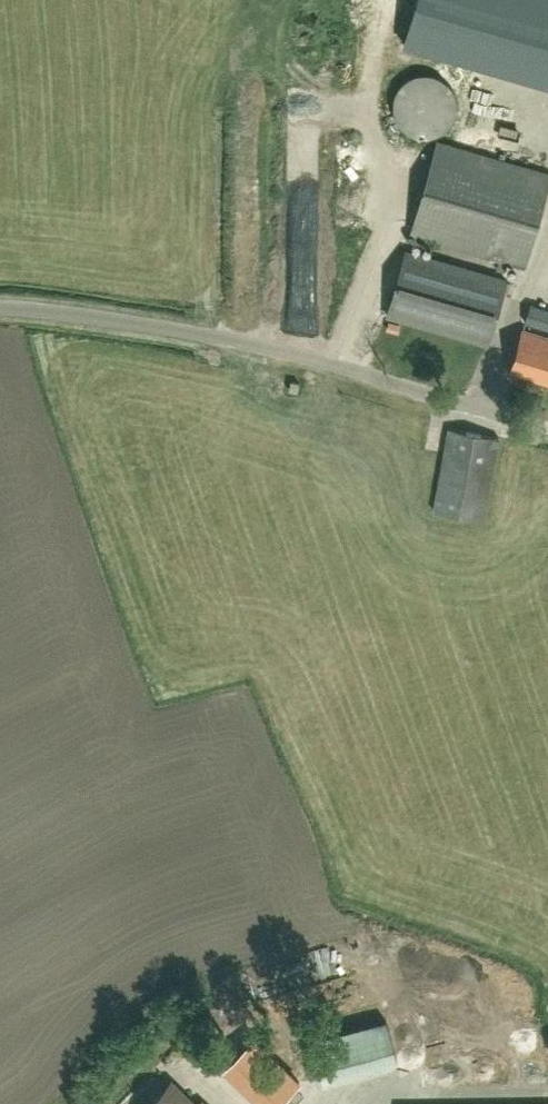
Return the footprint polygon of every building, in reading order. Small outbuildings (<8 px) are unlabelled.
[(404,44),(547,86),(547,0),(416,0),(404,44)] [(459,109),(459,103),(459,97),(458,92),(455,86),(450,80),(446,76),(438,72),(432,71),(427,70),(418,71),(413,73),(408,76),(404,80),(400,84),(396,92),(395,97),(394,103),(395,108),(397,117),(400,122),(404,126),(408,130),(413,132),(421,135),(427,136),(435,134),(441,132),(446,130),(450,126),(454,122),(458,114),(459,109)] [(547,187),(547,173),(436,141),(410,233),(525,267),(547,187)] [(386,314),(487,344),(506,280),(405,250),(386,314)] [(530,304),(524,322),(547,329),(547,309),(530,304)] [(523,329),(511,372),(547,383),(547,336),(523,329)] [(484,520),(499,438),(448,429),(433,510),(484,520)] [(438,977),(418,982),(430,1026),(450,1021),(438,977)] [(386,1020),(307,1041),(318,1082),(397,1060),(386,1020)] [(270,1053),(253,1037),(226,1066),(242,1082),(270,1053)] [(168,1090),(154,1103),(182,1103),(168,1090)]
